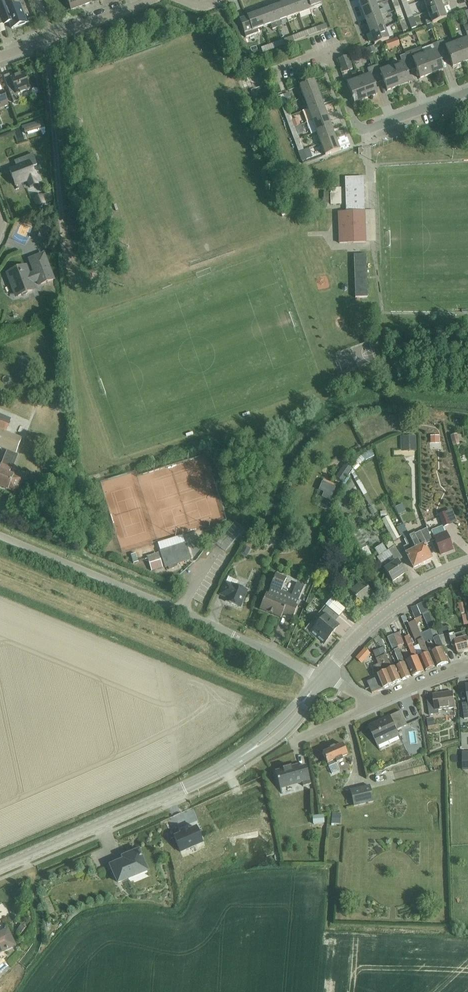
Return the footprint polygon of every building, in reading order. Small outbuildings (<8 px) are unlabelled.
[(2,21),(8,18),(11,29),(27,23),(20,5),(9,9),(5,0),(3,0),(0,1),(0,16),(2,21)] [(71,10),(92,2),(91,0),(67,0),(71,10)] [(293,0),(281,5),(287,19),(298,15),(293,0)] [(293,0),(298,15),(310,10),(306,0),(294,0),(293,0)] [(310,10),(322,6),(319,0),(306,0),(310,10)] [(362,10),(376,5),(374,0),(358,0),(362,10)] [(394,9),(399,7),(396,0),(391,0),(394,9)] [(428,12),(442,7),(439,0),(425,0),(423,1),(428,12)] [(281,5),(270,9),(275,23),(277,28),(282,26),(280,21),(287,19),(281,5)] [(362,10),(366,22),(380,17),(376,5),(362,10)] [(442,7),(428,12),(430,19),(425,21),(426,26),(432,23),(432,24),(446,19),(442,7)] [(404,10),(408,20),(413,18),(409,8),(404,10)] [(270,9),(258,13),(264,27),(275,23),(270,9)] [(396,13),(399,23),(404,21),(401,11),(396,13)] [(264,27),(258,13),(247,17),(247,18),(239,21),(246,38),(259,33),(257,30),(264,27)] [(366,22),(370,34),(384,28),(380,17),(366,22)] [(413,18),(408,20),(411,29),(416,27),(413,18)] [(404,21),(399,23),(403,32),(408,30),(404,21)] [(326,25),(316,28),(318,33),(327,29),(326,25)] [(457,44),(464,63),(467,61),(467,25),(463,27),(467,39),(457,44)] [(318,33),(316,28),(307,32),(309,36),(318,33)] [(384,28),(370,34),(374,45),(389,40),(384,28)] [(303,33),(293,37),(295,41),(304,38),(303,33)] [(295,41),(293,37),(284,40),(286,45),(295,41)] [(443,41),(438,43),(443,56),(448,54),(452,67),(464,63),(457,44),(445,48),(443,41)] [(280,42),(270,45),(272,50),(281,46),(280,42)] [(435,52),(424,56),(431,75),(442,71),(438,58),(443,56),(438,43),(433,45),(435,52)] [(272,50),(270,45),(261,49),(263,53),(272,50)] [(410,53),(405,55),(410,68),(415,66),(420,79),(431,75),(424,56),(413,60),(410,53)] [(402,64),(391,68),(398,87),(410,83),(405,70),(410,68),(405,55),(400,57),(402,64)] [(347,56),(346,57),(337,60),(342,73),(352,69),(347,56)] [(377,65),(372,67),(377,80),(382,78),(387,91),(398,87),(391,68),(380,72),(377,65)] [(369,76),(358,80),(365,99),(377,95),(372,82),(377,80),(372,67),(367,69),(369,76)] [(17,95),(29,90),(23,75),(11,79),(10,75),(4,77),(14,103),(20,101),(17,95)] [(365,99),(358,80),(347,84),(354,103),(365,99)] [(299,86),(304,98),(318,93),(314,81),(299,86)] [(289,93),(278,97),(282,106),(286,105),(292,103),(289,93)] [(304,98),(308,110),(322,104),(318,93),(304,98)] [(308,110),(312,121),(327,116),(322,104),(308,110)] [(286,105),(282,106),(285,116),(290,114),(286,105)] [(334,128),(344,126),(341,109),(331,110),(334,128)] [(312,121),(317,133),(331,127),(327,116),(312,121)] [(287,120),(290,129),(295,128),(294,126),(298,125),(295,118),(292,119),(291,118),(287,120)] [(19,125),(21,137),(48,131),(45,119),(19,125)] [(317,133),(321,144),(335,139),(331,127),(317,133)] [(295,128),(290,129),(294,139),(298,137),(295,128)] [(340,151),(335,139),(321,144),(325,156),(340,151)] [(295,143),(299,152),(306,150),(306,149),(303,150),(300,141),(295,143)] [(320,152),(317,144),(309,147),(311,154),(320,152)] [(306,150),(299,152),(302,162),(307,160),(306,159),(309,158),(306,150)] [(13,179),(16,186),(27,181),(28,183),(30,184),(35,182),(36,180),(31,168),(37,165),(33,154),(18,160),(20,167),(10,171),(13,179)] [(365,230),(369,230),(369,224),(365,224),(364,177),(345,178),(346,213),(338,213),(339,243),(366,243),(365,230)] [(333,189),(333,205),(341,205),(341,189),(333,189)] [(42,208),(53,201),(46,192),(35,199),(42,208)] [(284,207),(284,215),(294,215),(293,207),(284,207)] [(53,231),(51,230),(42,226),(38,238),(48,242),(53,231)] [(366,256),(354,256),(356,299),(368,299),(366,256)] [(16,291),(18,297),(22,295),(23,296),(25,297),(26,296),(27,295),(27,293),(33,291),(31,285),(33,285),(32,283),(38,281),(39,285),(53,280),(47,264),(33,270),(35,274),(29,276),(26,267),(7,274),(12,286),(12,288),(13,289),(16,291)] [(319,288),(331,286),(329,273),(317,276),(319,288)] [(6,450),(1,463),(1,464),(3,465),(1,470),(0,470),(0,488),(8,491),(8,490),(16,494),(21,482),(22,479),(13,476),(14,476),(9,474),(11,468),(9,467),(14,454),(15,454),(21,440),(6,434),(9,425),(12,419),(0,414),(0,448),(6,450)] [(400,437),(401,452),(416,451),(415,436),(400,437)] [(359,454),(351,461),(349,462),(354,472),(355,471),(360,467),(358,465),(364,460),(364,461),(374,456),(370,449),(359,455),(359,454)] [(350,472),(352,475),(354,472),(349,462),(351,461),(345,465),(344,464),(335,478),(343,483),(350,472)] [(354,472),(352,475),(370,507),(374,505),(355,471),(354,472)] [(320,493),(333,498),(339,483),(325,478),(320,493)] [(351,478),(336,505),(341,511),(356,485),(352,478),(351,478)] [(405,503),(398,504),(401,521),(408,520),(405,503)] [(440,516),(443,526),(444,528),(450,526),(445,514),(440,516)] [(381,520),(393,542),(400,538),(388,517),(381,520)] [(408,534),(405,528),(403,525),(396,528),(401,537),(403,536),(407,546),(403,548),(413,569),(423,564),(410,538),(408,534)] [(444,528),(443,526),(431,530),(441,555),(453,551),(444,528)] [(421,532),(410,538),(423,564),(432,560),(425,546),(432,542),(427,529),(421,532)] [(376,558),(384,570),(393,582),(405,574),(397,563),(402,559),(390,541),(385,545),(388,550),(387,551),(382,544),(374,549),(379,556),(376,558)] [(173,565),(190,560),(185,544),(160,552),(165,568),(166,568),(167,571),(174,568),(173,565)] [(240,554),(246,557),(250,549),(244,546),(240,554)] [(349,546),(341,553),(337,549),(330,555),(332,558),(330,560),(335,566),(353,551),(349,546)] [(149,563),(151,572),(163,568),(160,560),(149,563)] [(271,587),(271,588),(269,594),(267,593),(260,609),(281,618),(283,614),(293,618),(298,606),(296,605),(299,599),(305,586),(297,583),(292,595),(282,591),(287,579),(276,574),(271,587)] [(225,602),(240,608),(247,591),(232,585),(225,583),(220,595),(227,598),(225,602)] [(354,597),(360,605),(372,596),(362,584),(357,588),(352,583),(341,592),(348,602),(354,597)] [(333,596),(327,604),(342,615),(348,607),(333,596)] [(339,617),(327,607),(322,612),(325,615),(310,632),(324,644),(339,626),(335,622),(339,617)] [(435,629),(434,624),(428,612),(423,614),(430,631),(435,629)] [(415,621),(408,624),(416,642),(418,642),(424,656),(420,658),(426,671),(435,668),(415,621)] [(444,647),(452,645),(453,648),(456,647),(458,654),(467,651),(467,642),(467,638),(465,632),(450,636),(449,634),(447,629),(438,631),(439,637),(444,647)] [(394,635),(399,647),(404,644),(399,633),(394,635)] [(397,667),(402,681),(411,677),(405,664),(398,647),(399,647),(394,635),(388,638),(394,652),(395,651),(401,666),(397,667)] [(405,639),(413,659),(407,662),(413,677),(424,672),(418,657),(409,637),(405,639)] [(443,647),(444,647),(439,637),(434,639),(438,650),(431,653),(437,667),(448,663),(445,656),(447,655),(443,647)] [(397,667),(393,669),(386,655),(383,648),(379,650),(377,646),(376,647),(387,672),(393,685),(402,681),(397,667)] [(393,685),(387,672),(376,647),(374,647),(375,651),(373,652),(378,665),(374,667),(378,675),(379,678),(373,680),(378,691),(383,689),(393,685)] [(427,701),(429,716),(439,714),(439,710),(456,708),(453,692),(433,695),(434,700),(427,701)] [(397,731),(408,726),(401,712),(384,719),(383,720),(383,721),(369,728),(377,745),(399,734),(397,731)] [(342,758),(348,755),(343,744),(323,753),(329,767),(337,764),(343,761),(342,758)] [(337,764),(329,767),(332,774),(340,771),(337,764)] [(303,786),(311,784),(306,767),(299,769),(298,766),(291,768),(291,767),(283,769),(283,770),(275,772),(280,789),(302,782),(303,786)] [(350,791),(354,807),(373,802),(370,786),(350,791)] [(332,813),(331,824),(340,824),(341,813),(332,813)] [(324,815),(313,816),(313,825),(324,824),(324,815)] [(197,827),(174,837),(181,853),(204,843),(197,827)] [(111,866),(118,883),(147,870),(139,850),(123,857),(124,860),(111,866)] [(15,945),(7,930),(0,933),(0,953),(15,945)]
